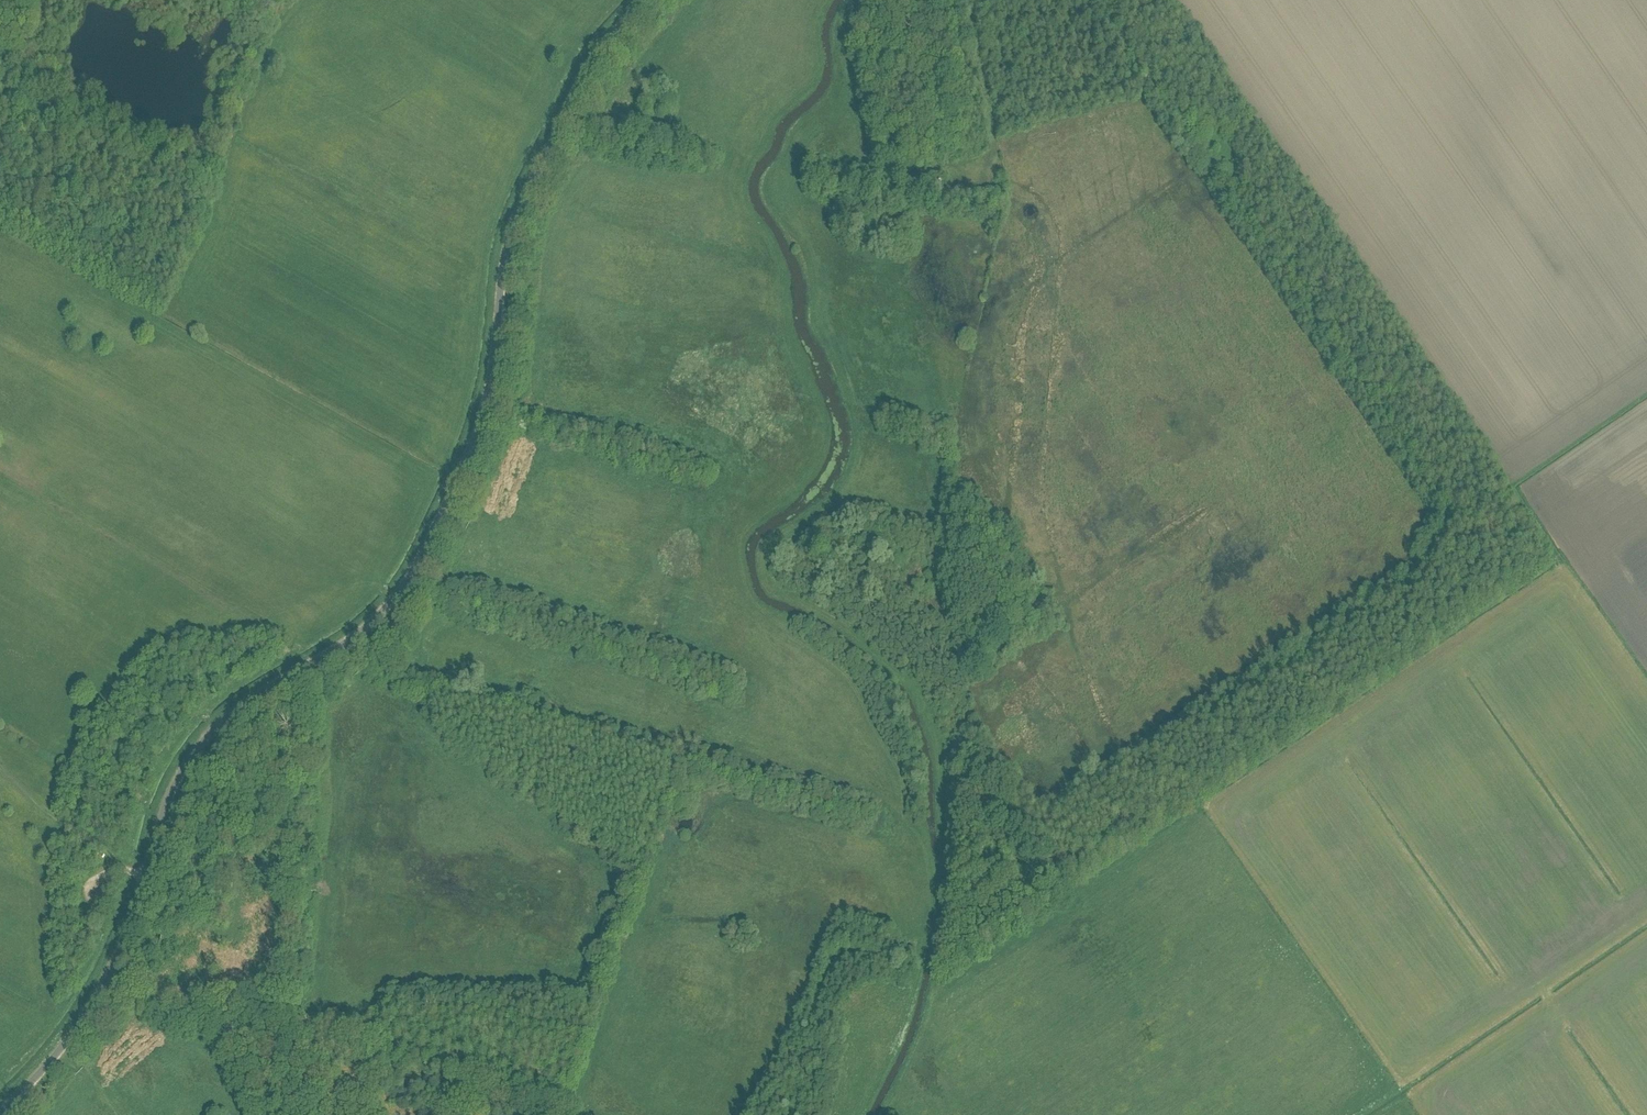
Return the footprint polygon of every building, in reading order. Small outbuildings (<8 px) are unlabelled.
[(844,428),(836,427),(833,443),(842,445),(844,428)]
